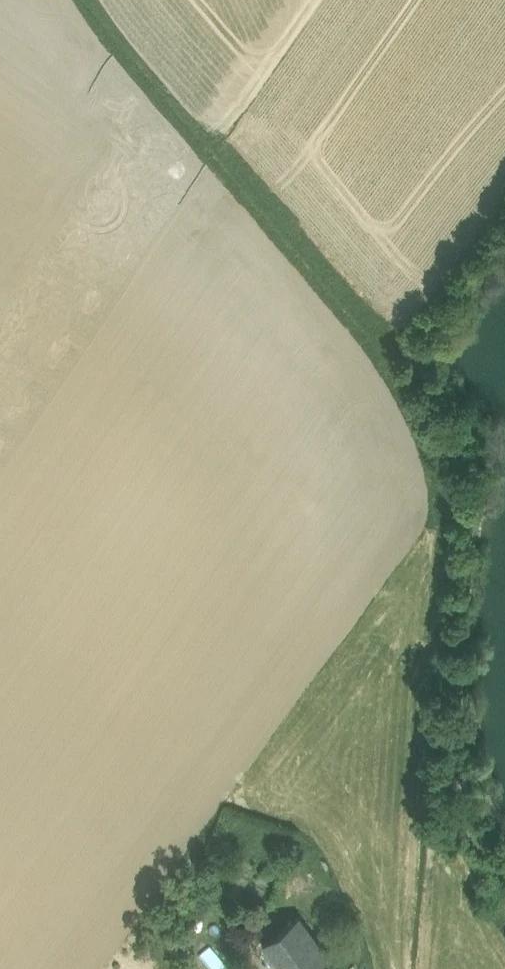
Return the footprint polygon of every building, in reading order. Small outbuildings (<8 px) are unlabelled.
[(281,968),(325,968),(321,964),(330,957),(299,917),(263,945),(281,968)]
